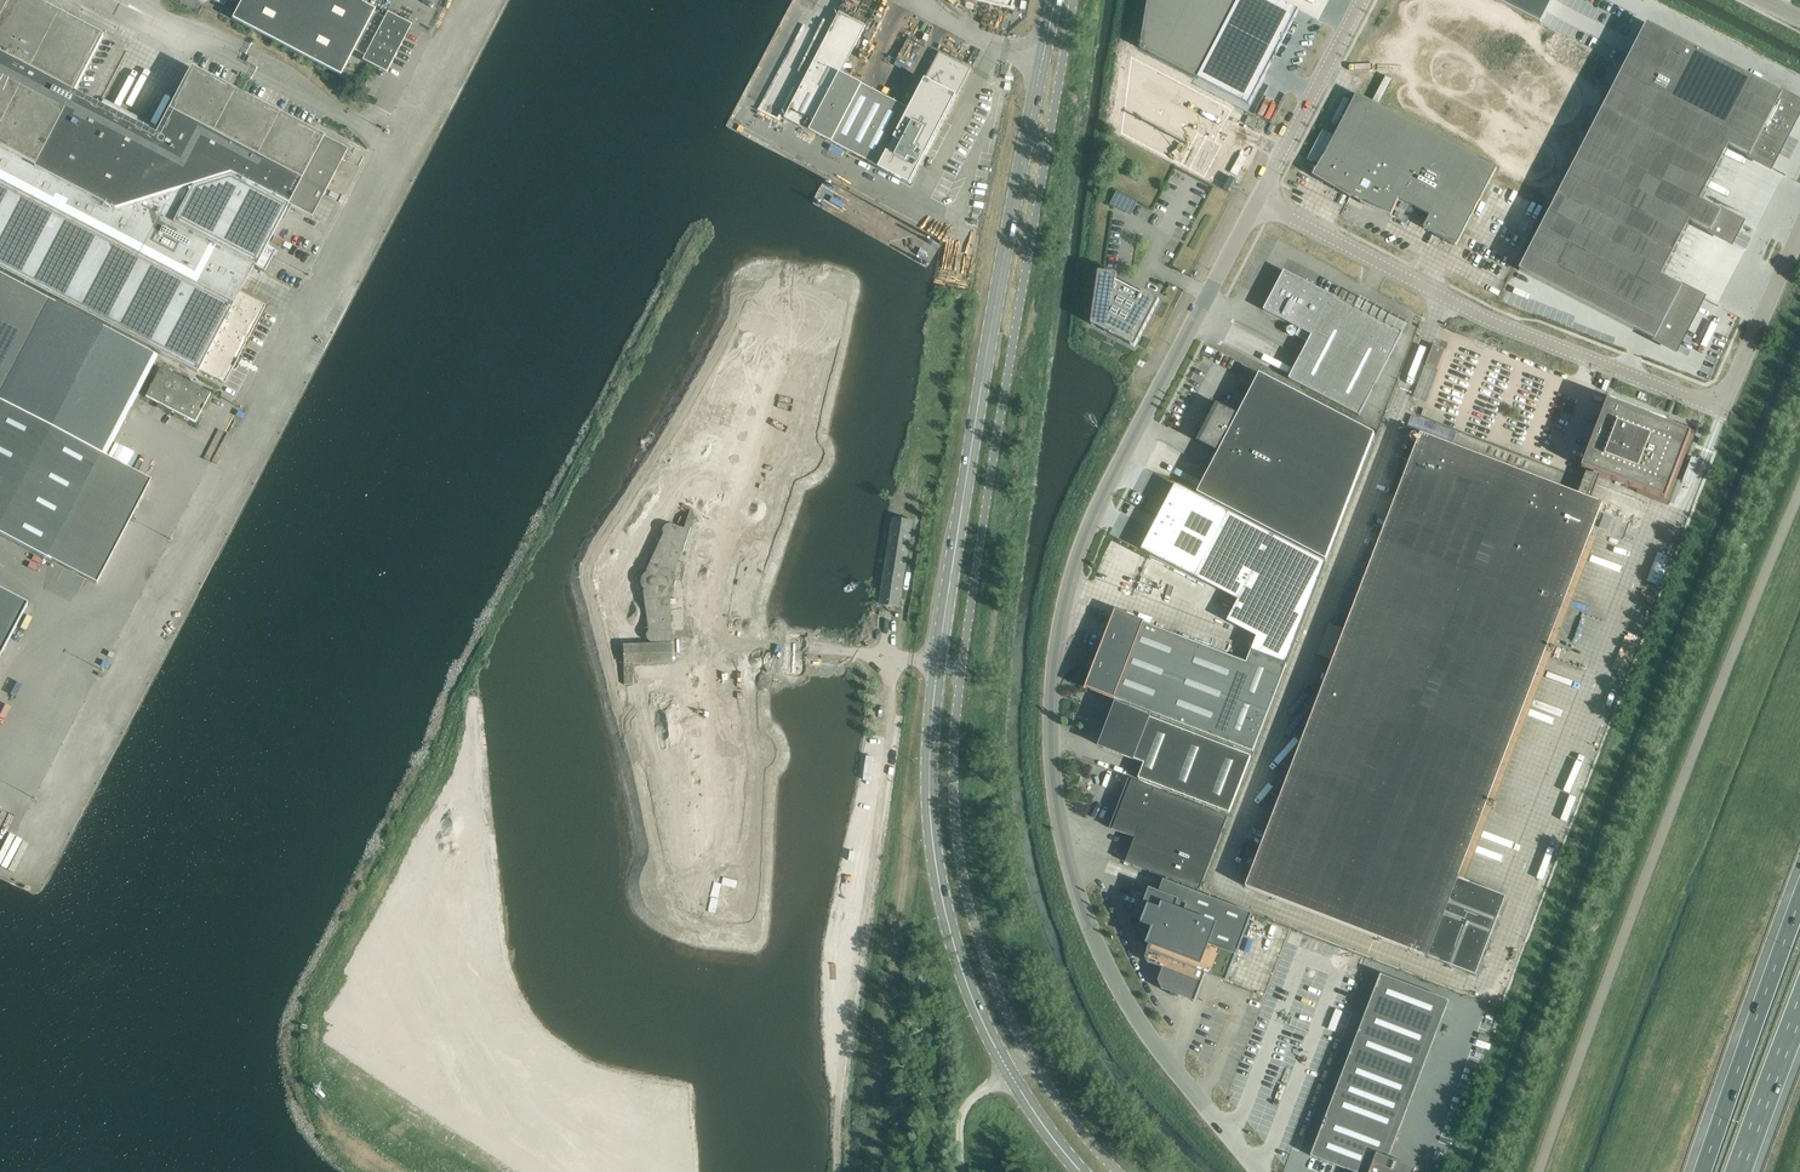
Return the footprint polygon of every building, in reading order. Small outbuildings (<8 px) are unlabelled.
[(268,244),(288,205),(312,217),(347,149),(190,67),(156,135),(74,93),(103,36),(35,0),(0,0),(0,269),(197,373),(199,371),(239,293),(252,268),(255,269),(268,244)] [(232,18),(340,75),(353,50),(384,66),(404,27),(373,11),(374,10),(355,0),(242,0),(232,18)] [(1140,48),(1196,77),(1198,78),(1249,105),(1299,10),(1280,0),(1148,0),(1143,29),(1140,48)] [(1552,0),(1498,0),(1540,22),(1552,0)] [(840,12),(785,118),(911,184),(921,166),(972,69),(940,53),(940,52),(934,63),(910,109),(842,73),(866,26),(840,12)] [(1780,92),(1686,43),(1647,23),(1624,66),(1622,71),(1602,109),(1717,168),(1728,147),(1747,156),(1770,168),(1799,111),(1799,102),(1780,92)] [(1226,141),(1218,138),(1236,105),(1133,53),(1124,130),(1208,175),(1226,141)] [(1361,202),(1361,203),(1391,216),(1399,199),(1430,215),(1423,228),(1456,245),(1491,179),(1497,167),(1356,94),(1327,150),(1327,151),(1312,175),(1351,198),(1352,197),(1361,202)] [(1558,195),(1672,254),(1689,222),(1708,232),(1731,244),(1742,222),(1719,210),(1700,201),(1717,168),(1602,109),(1579,153),(1558,195)] [(1253,128),(1257,121),(1248,116),(1245,123),(1253,128)] [(1661,276),(1672,254),(1558,195),(1532,245),(1519,270),(1560,292),(1613,319),(1653,340),(1676,351),(1703,298),(1681,286),(1661,276)] [(275,252),(268,244),(255,269),(265,272),(275,252)] [(1091,324),(1135,347),(1159,300),(1143,291),(1141,295),(1116,281),(1117,274),(1099,271),(1091,324)] [(1264,310),(1289,323),(1299,329),(1295,336),(1308,342),(1299,359),(1298,358),(1294,366),(1295,366),(1294,368),(1293,368),(1289,375),(1291,376),(1289,379),(1359,416),(1403,332),(1284,271),(1264,310)] [(0,310),(0,312),(27,326),(41,298),(14,284),(0,310)] [(199,371),(223,383),(225,384),(265,306),(239,293),(199,371)] [(51,561),(157,357),(54,303),(54,302),(50,300),(0,395),(0,534),(51,561)] [(1425,365),(1437,369),(1445,350),(1433,345),(1425,365)] [(210,394),(161,368),(145,397),(195,423),(210,394)] [(1326,560),(1374,434),(1260,374),(1239,414),(1217,403),(1218,407),(1210,421),(1208,420),(1206,424),(1208,426),(1201,440),(1197,441),(1219,453),(1209,471),(1208,470),(1204,478),(1205,479),(1204,481),(1203,481),(1199,488),(1200,489),(1198,493),(1326,560)] [(1589,489),(1586,497),(1591,499),(1594,492),(1600,475),(1664,499),(1684,450),(1691,433),(1663,422),(1607,401),(1582,468),(1595,473),(1589,489)] [(1602,504),(1591,499),(1586,497),(1421,434),(1324,683),(1317,691),(1310,684),(1303,693),(1310,699),(1305,705),(1313,712),(1294,735),(1302,742),(1282,764),(1290,771),(1271,793),(1279,801),(1261,847),(1250,843),(1246,853),(1258,858),(1246,887),(1476,976),(1506,897),(1457,879),(1602,504)] [(1690,481),(1699,459),(1692,456),(1683,479),(1690,481)] [(1259,632),(1292,645),(1326,563),(1175,486),(1142,550),(1238,600),(1227,622),(1257,637),(1259,632)] [(894,516),(881,603),(901,606),(914,519),(894,516)] [(671,646),(669,604),(674,574),(685,544),(692,526),(692,525),(692,524),(692,523),(692,522),(692,521),(691,521),(691,520),(690,519),(689,518),(688,518),(681,536),(667,530),(666,530),(664,531),(663,531),(662,532),(661,533),(660,534),(660,536),(660,537),(660,538),(660,539),(660,540),(661,541),(645,574),(646,576),(645,577),(643,578),(642,580),(640,583),(640,585),(640,588),(641,590),(642,592),(643,593),(642,595),(647,635),(646,636),(645,639),(645,641),(646,643),(648,646),(650,646),(671,646)] [(1658,553),(1647,581),(1659,586),(1670,558),(1658,553)] [(1139,576),(1134,589),(1142,591),(1146,578),(1139,575),(1139,576)] [(1146,578),(1142,591),(1149,594),(1153,582),(1153,580),(1146,578)] [(28,604),(0,589),(0,657),(28,604)] [(1102,658),(1096,655),(1092,667),(1098,669),(1090,689),(1253,752),(1287,664),(1252,649),(1247,661),(1120,613),(1102,658)] [(1257,637),(1252,648),(1285,662),(1290,650),(1292,645),(1259,632),(1257,637)] [(631,688),(630,668),(671,668),(671,647),(622,648),(622,690),(626,690),(626,688),(631,688)] [(1133,759),(1144,763),(1139,778),(1230,813),(1252,756),(1150,717),(1120,705),(1106,740),(1103,748),(1133,759)] [(1132,837),(1123,861),(1200,891),(1228,817),(1134,780),(1131,779),(1112,829),(1132,837)] [(1149,888),(1142,908),(1150,911),(1149,914),(1149,918),(1151,922),(1154,925),(1157,926),(1145,957),(1147,962),(1163,968),(1158,981),(1162,989),(1171,993),(1171,995),(1174,996),(1178,997),(1179,996),(1195,1001),(1205,974),(1226,982),(1252,914),(1164,880),(1159,892),(1149,888)] [(1416,1168),(1389,1158),(1411,1099),(1437,1033),(1449,1001),(1381,974),(1367,1010),(1350,1055),(1325,1119),(1311,1156),(1353,1171),(1414,1171),(1416,1168)]
